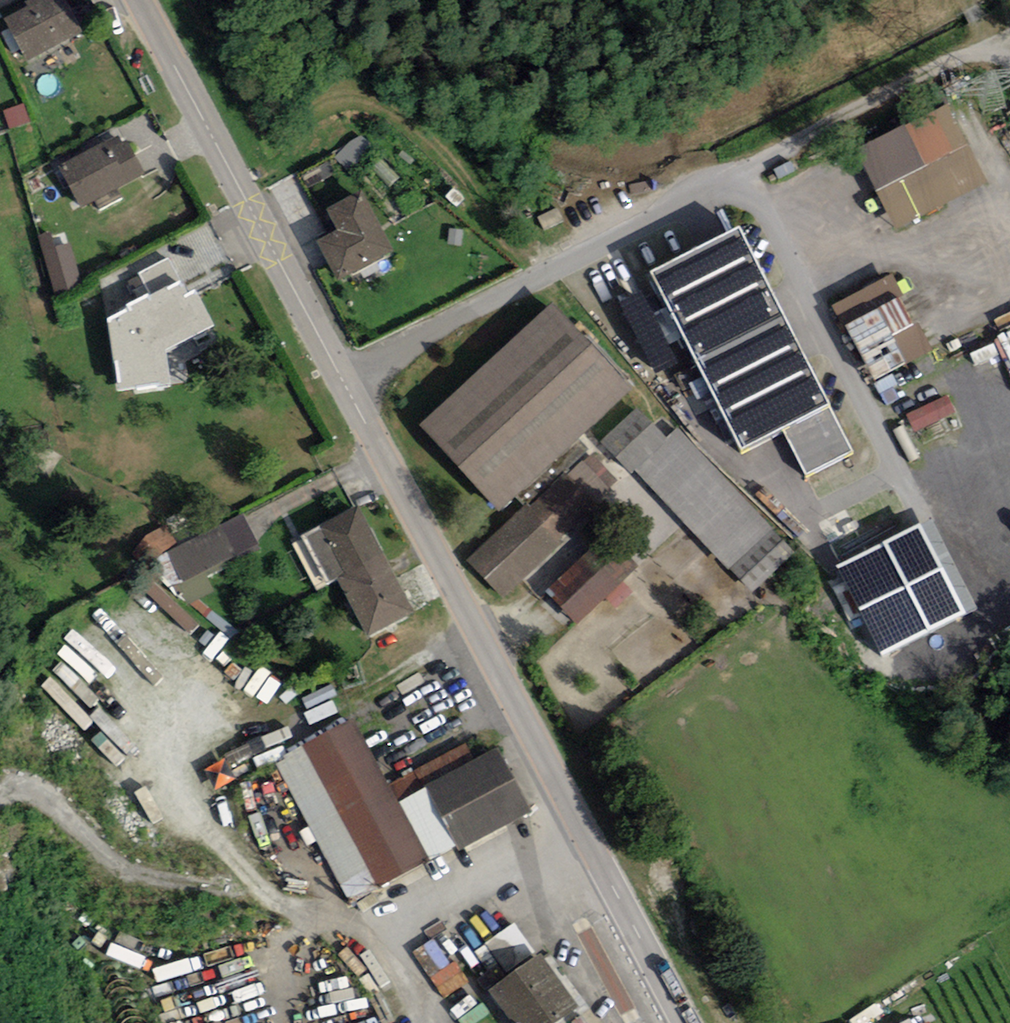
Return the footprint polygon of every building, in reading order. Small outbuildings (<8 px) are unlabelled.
[(9,24),(30,65),(83,37),(64,0),(39,0),(26,7),(29,14),(19,19),(9,24)] [(947,109),(857,155),(896,231),(986,185),(947,109)] [(145,177),(121,136),(56,173),(80,214),(145,177)] [(336,239),(318,248),(337,284),(392,255),(362,197),(324,216),(336,239)] [(52,234),(41,238),(60,297),(86,285),(71,243),(57,248),(52,234)] [(738,237),(653,281),(743,454),(782,434),(806,480),(851,456),(738,237)] [(154,302),(111,326),(119,395),(171,389),(167,357),(216,329),(197,295),(189,299),(168,261),(138,275),(154,302)] [(874,381),(935,353),(899,275),(838,303),(874,381)] [(640,394),(551,300),(416,428),(499,515),(517,498),(528,510),(471,564),(506,600),(562,547),(560,544),(624,483),(587,445),(640,394)] [(916,432),(948,422),(942,402),(910,412),(916,432)] [(669,444),(638,412),(601,448),(751,600),(798,554),(679,433),(669,444)] [(362,509),(302,540),(329,591),(337,587),(366,642),(417,616),(362,509)] [(186,579),(260,551),(248,520),(174,548),(186,579)] [(161,555),(181,546),(173,527),(153,535),(161,555)] [(637,571),(605,539),(546,597),(577,629),(637,571)] [(189,638),(202,625),(160,582),(147,595),(189,638)] [(355,724),(277,764),(351,904),(456,850),(459,855),(534,816),(499,750),(475,762),(467,745),(388,786),(355,724)] [(420,953),(435,977),(453,966),(438,942),(420,953)] [(541,957),(489,993),(510,1022),(561,1022),(579,1011),(541,957)]
